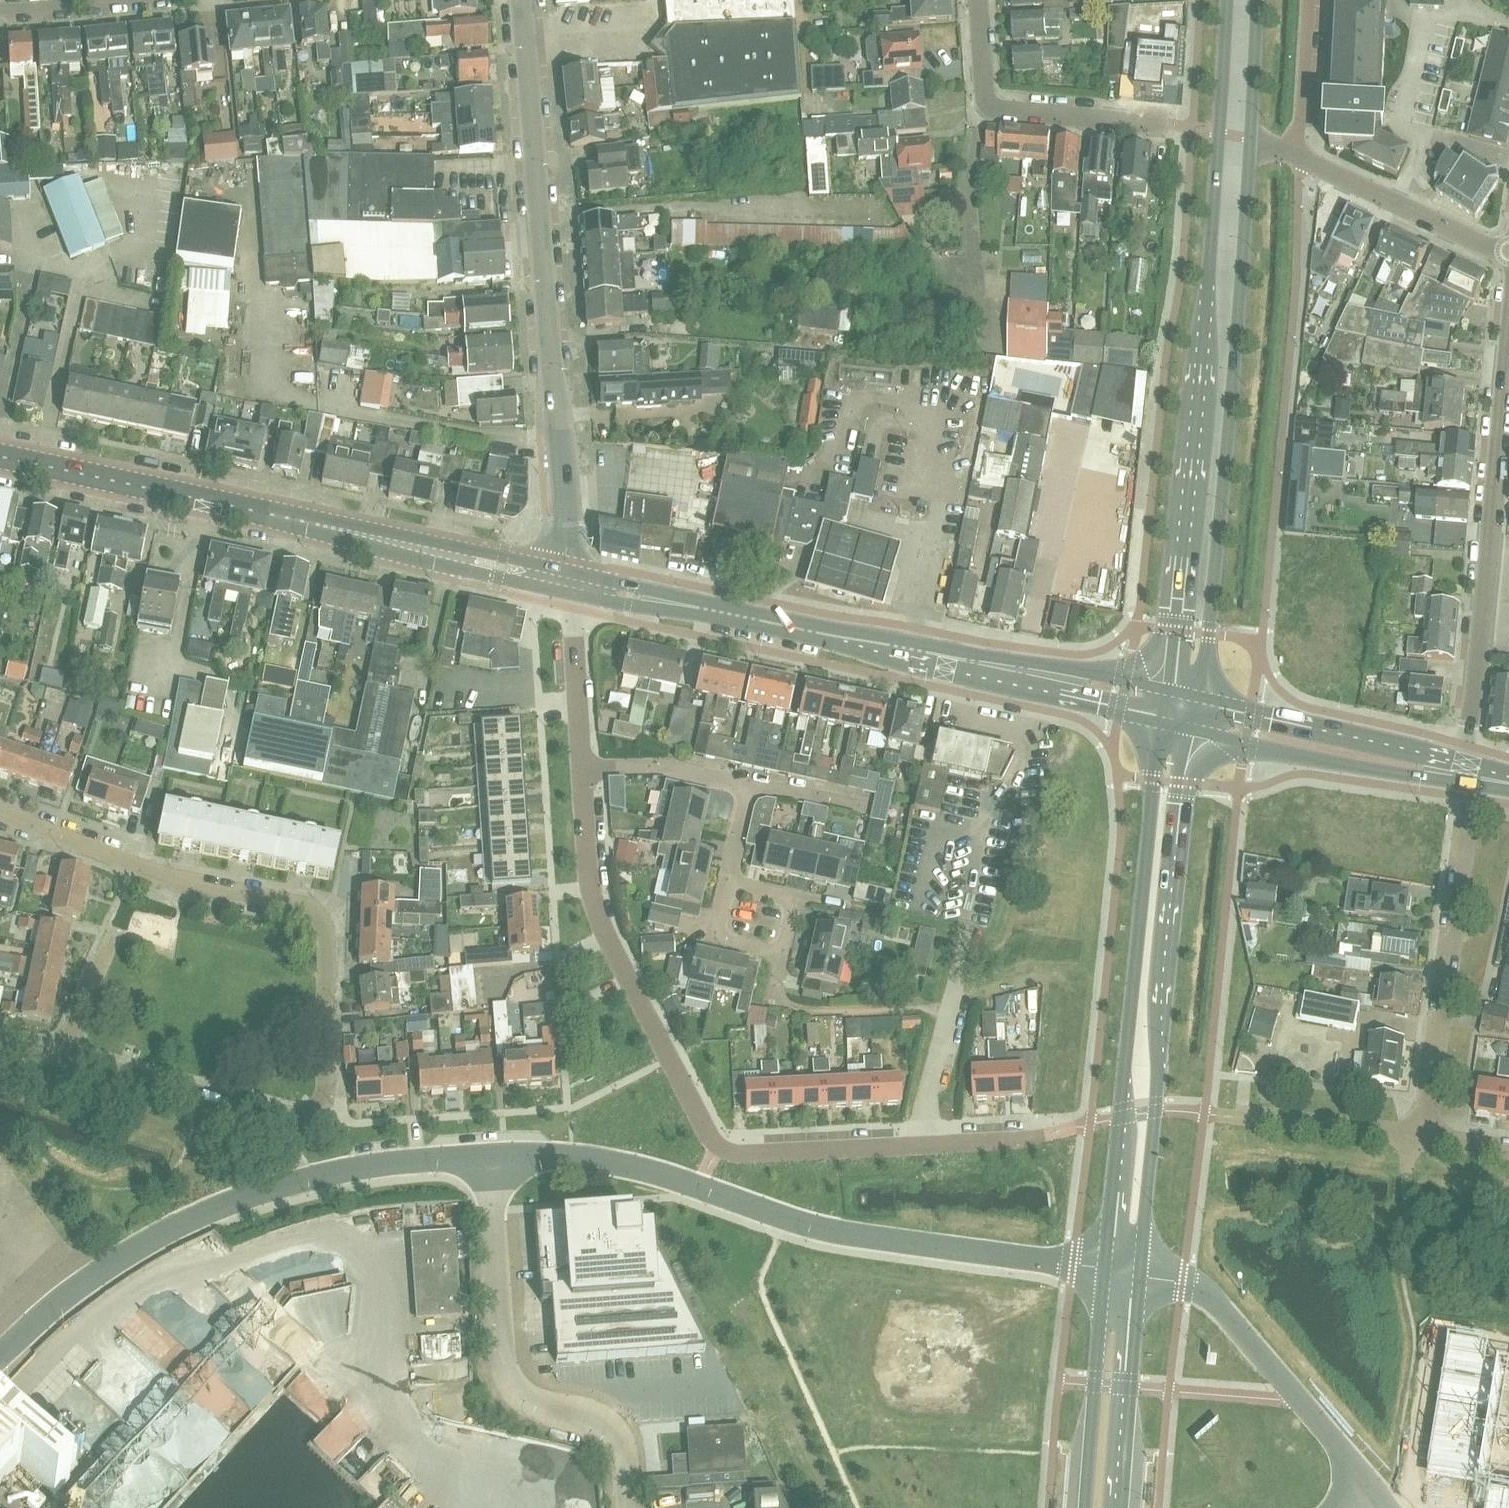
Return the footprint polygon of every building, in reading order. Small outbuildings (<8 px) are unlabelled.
[(365,28),(383,26),(380,0),(368,0),(362,1),(365,28)] [(475,14),(474,0),(438,0),(439,17),(475,14)] [(793,0),(664,0),(669,59),(666,63),(668,63),(670,87),(672,112),(687,110),(687,111),(801,99),(795,24),(793,0)] [(911,8),(891,9),(891,14),(872,16),(873,30),(890,29),(890,25),(913,24),(913,22),(949,19),(948,8),(950,6),(950,0),(910,0),(911,8)] [(1204,10),(1212,10),(1212,0),(1205,0),(1204,10)] [(1387,8),(1381,7),(1381,0),(1339,0),(1333,106),(1329,106),(1328,126),(1331,126),(1330,148),(1356,150),(1356,157),(1396,176),(1407,152),(1380,139),(1381,129),(1382,129),(1383,109),(1382,109),(1387,8)] [(1433,8),(1444,8),(1445,0),(1433,0),(1433,8)] [(1125,45),(1130,8),(1111,9),(1109,50),(1125,52),(1125,45)] [(342,65),(341,50),(330,51),(326,10),(312,11),(309,9),(303,9),(301,13),(298,13),(302,46),(316,44),(318,63),(330,61),(331,74),(332,89),(334,100),(344,99),(341,73),(343,73),(342,65)] [(1061,38),(1060,21),(1060,15),(1064,15),(1064,10),(1045,11),(1031,12),(1031,15),(1013,16),(1015,41),(1061,38)] [(1103,19),(1103,10),(1072,11),(1072,21),(1103,19)] [(273,67),(272,67),(273,77),(285,76),(283,49),(291,48),(288,14),(285,14),(282,12),(276,13),(275,15),(267,16),(273,67)] [(273,67),(267,16),(261,16),(258,14),(252,15),(250,17),(248,18),(251,52),(262,51),(265,78),(273,77),(272,67),(273,67)] [(251,52),(248,18),(240,19),(238,16),(232,17),(230,19),(227,20),(231,54),(242,53),(244,70),(253,69),(251,52)] [(444,49),(486,46),(484,18),(453,20),(453,23),(426,25),(426,22),(388,25),(389,42),(443,38),(444,49)] [(150,25),(157,102),(167,101),(162,57),(174,56),(171,26),(160,27),(160,24),(150,25)] [(149,103),(157,102),(150,25),(140,26),(141,29),(130,30),(133,60),(138,59),(139,69),(145,68),(149,103)] [(1126,45),(1122,78),(1135,80),(1134,90),(1163,93),(1165,74),(1177,75),(1182,28),(1166,27),(1164,48),(1126,45)] [(127,77),(126,61),(128,60),(125,31),(114,32),(112,29),(104,30),(111,104),(112,115),(123,114),(120,84),(118,84),(118,78),(127,77)] [(342,65),(355,64),(352,29),(339,30),(341,50),(342,65)] [(103,104),(111,104),(104,30),(96,31),(94,34),(84,35),(88,76),(100,75),(103,104)] [(1494,32),(1487,59),(1508,64),(1508,36),(1494,32)] [(64,124),(63,117),(58,34),(49,35),(47,38),(37,39),(39,68),(51,67),(55,124),(64,124)] [(72,116),(70,89),(68,66),(80,65),(78,36),(68,36),(65,34),(58,34),(63,117),(72,116)] [(897,72),(920,70),(917,34),(869,38),(866,43),(867,61),(872,65),(873,73),(863,74),(864,89),(890,87),(890,88),(898,87),(898,86),(897,72)] [(209,36),(180,39),(184,72),(179,72),(183,110),(196,108),(193,85),(195,84),(194,72),(212,70),(209,36)] [(40,131),(37,91),(36,66),(32,66),(30,38),(8,40),(11,79),(24,78),(27,131),(40,131)] [(1454,50),(1463,53),(1465,42),(1456,40),(1454,50)] [(1044,64),(1064,62),(1070,62),(1069,49),(1063,50),(1063,48),(1015,51),(1017,73),(1044,71),(1044,64)] [(1451,61),(1460,63),(1463,53),(1454,50),(1451,61)] [(1073,51),(1073,61),(1085,62),(1085,51),(1073,51)] [(1108,51),(1105,82),(1121,83),(1124,52),(1108,51)] [(458,84),(489,82),(487,54),(440,58),(441,69),(457,67),(458,84)] [(1487,59),(1481,84),(1508,91),(1508,64),(1487,59)] [(349,96),(368,95),(402,92),(399,61),(342,65),(345,97),(349,96)] [(645,89),(670,87),(668,63),(666,63),(642,64),(645,89)] [(810,68),(812,92),(844,90),(842,66),(810,68)] [(563,75),(565,95),(601,91),(613,90),(611,70),(563,75)] [(878,113),(878,116),(857,118),(856,114),(812,117),(813,137),(857,135),(879,133),(879,134),(895,132),(927,129),(926,128),(922,84),(898,86),(898,87),(890,88),(893,111),(878,113)] [(1481,84),(1474,110),(1508,118),(1508,91),(1481,84)] [(647,114),(672,112),(670,87),(645,89),(647,114)] [(565,95),(568,115),(599,112),(598,107),(603,106),(601,91),(565,95)] [(1441,102),(1450,104),(1453,93),(1444,91),(1441,102)] [(432,117),(491,112),(490,93),(447,96),(448,105),(431,106),(432,117)] [(350,117),(370,117),(368,95),(349,96),(350,109),(350,117)] [(1439,112),(1447,114),(1450,104),(1441,102),(1439,112)] [(350,109),(343,110),(346,143),(353,142),(352,138),(350,117),(350,109)] [(688,126),(687,111),(687,110),(672,112),(647,114),(649,130),(673,128),(673,127),(688,126)] [(1471,137),(1471,138),(1506,147),(1508,135),(1508,118),(1474,110),(1468,136),(1471,137)] [(458,134),(493,131),(491,112),(432,117),(433,127),(441,127),(441,135),(458,134)] [(352,138),(372,137),(370,117),(350,117),(352,138)] [(568,123),(571,146),(605,142),(604,130),(620,128),(619,117),(568,123)] [(1023,161),(1025,129),(989,126),(987,146),(984,146),(983,161),(999,162),(999,158),(1023,161)] [(262,154),(259,128),(243,129),(246,155),(262,154)] [(165,161),(189,160),(186,129),(168,129),(169,144),(164,144),(165,161)] [(1046,179),(1051,131),(1025,129),(1023,161),(1038,162),(1037,178),(1046,179)] [(433,155),(494,151),(493,131),(458,134),(441,135),(442,146),(432,146),(433,155)] [(898,156),(896,142),(895,132),(879,134),(879,133),(857,135),(857,136),(836,138),(838,156),(858,154),(859,160),(881,158),(882,172),(893,171),(891,157),(898,156)] [(310,155),(308,133),(283,135),(286,158),(310,155)] [(207,164),(236,161),(233,135),(205,138),(207,164)] [(95,151),(95,157),(95,161),(98,161),(116,160),(116,137),(115,137),(94,138),(95,148),(95,151)] [(372,137),(352,138),(353,142),(354,157),(374,157),(372,137)] [(10,166),(8,139),(0,139),(0,166),(10,166)] [(893,171),(894,180),(878,181),(885,192),(918,189),(916,171),(930,170),(929,162),(932,158),(931,150),(928,147),(927,139),(896,142),(898,156),(891,157),(893,171)] [(282,157),(280,141),(268,142),(270,159),(282,157)] [(1052,204),(1076,207),(1079,176),(1077,176),(1080,144),(1075,144),(1074,141),(1067,141),(1066,143),(1058,142),(1057,147),(1055,147),(1053,161),(1055,162),(1054,173),(1053,173),(1052,204)] [(118,146),(119,161),(137,160),(135,145),(118,146)] [(1112,162),(1113,148),(1092,145),(1090,165),(1087,165),(1083,221),(1096,222),(1098,198),(1112,199),(1116,163),(1112,162)] [(590,194),(626,190),(625,174),(641,172),(638,147),(597,151),(599,166),(587,168),(590,194)] [(1122,179),(1119,206),(1132,207),(1134,195),(1146,197),(1147,185),(1148,185),(1151,152),(1125,149),(1123,166),(1119,166),(1117,179),(1122,179)] [(90,150),(77,151),(78,154),(78,155),(78,157),(78,160),(78,162),(78,163),(92,161),(91,150),(90,150)] [(1475,218),(1486,201),(1498,182),(1499,182),(1497,174),(1463,151),(1456,161),(1449,156),(1451,153),(1450,152),(1448,154),(1445,158),(1443,161),(1441,164),(1440,166),(1438,170),(1437,174),(1436,178),(1435,183),(1436,183),(1437,179),(1442,182),(1436,192),(1475,218)] [(445,198),(433,198),(434,159),(302,157),(303,159),(308,225),(315,225),(345,226),(435,227),(441,227),(447,227),(453,227),(460,226),(465,226),(470,226),(475,225),(480,225),(480,224),(479,214),(459,215),(458,205),(445,205),(445,198)] [(312,280),(308,225),(303,159),(256,159),(265,260),(264,260),(266,285),(284,284),(287,290),(295,289),(297,282),(313,281),(312,280)] [(30,198),(29,168),(0,169),(0,200),(30,198)] [(826,168),(807,170),(808,186),(827,185),(826,168)] [(956,168),(939,170),(940,183),(957,181),(956,168)] [(79,178),(44,191),(70,258),(105,244),(79,178)] [(1008,193),(1020,194),(1021,180),(1010,179),(1008,193)] [(1041,212),(1051,212),(1051,195),(1041,195),(1041,212)] [(183,201),(174,264),(233,272),(242,209),(183,201)] [(10,246),(8,206),(0,206),(0,246),(10,246)] [(1359,254),(1360,254),(1374,224),(1372,222),(1371,219),(1365,216),(1362,218),(1350,212),(1342,230),(1338,229),(1327,252),(1314,246),(1311,273),(1327,280),(1333,266),(1336,267),(1341,255),(1356,262),(1359,254)] [(1127,230),(1128,215),(1114,214),(1113,229),(1127,230)] [(632,238),(631,229),(638,228),(637,216),(579,221),(581,240),(616,237),(616,240),(622,239),(632,238)] [(312,280),(333,281),(383,283),(438,283),(465,281),(504,278),(500,222),(498,222),(499,223),(480,224),(480,225),(475,225),(470,226),(465,226),(460,226),(453,227),(447,227),(441,227),(435,227),(345,226),(315,225),(308,225),(312,280)] [(683,245),(683,222),(671,222),(671,245),(683,245)] [(695,246),(695,222),(683,222),(683,245),(695,246)] [(706,246),(707,226),(707,223),(695,222),(695,246),(706,246)] [(894,251),(920,251),(904,224),(894,230),(894,251)] [(717,246),(717,226),(707,226),(706,246),(717,246)] [(727,246),(727,226),(717,226),(717,246),(727,246)] [(737,247),(738,226),(727,226),(727,246),(737,247)] [(748,247),(748,227),(738,226),(737,247),(748,247)] [(758,247),(759,227),(748,227),(748,247),(758,247)] [(769,248),(769,227),(759,227),(758,247),(769,248)] [(779,248),(780,227),(769,227),(769,248),(779,248)] [(789,248),(790,228),(780,227),(779,248),(789,248)] [(800,248),(800,228),(790,228),(789,248),(800,248)] [(810,249),(811,228),(800,228),(800,248),(810,249)] [(821,249),(821,228),(811,228),(810,249),(821,249)] [(831,249),(832,229),(821,228),(821,249),(831,249)] [(1388,281),(1408,239),(1401,236),(1402,233),(1391,228),(1390,231),(1388,230),(1376,255),(1385,260),(1375,280),(1386,285),(1388,281)] [(842,249),(842,229),(832,229),(831,249),(842,249)] [(852,250),(852,229),(842,229),(842,249),(852,250)] [(862,250),(863,229),(852,229),(852,250),(862,250)] [(873,250),(873,230),(863,229),(862,250),(873,250)] [(883,250),(884,230),(873,230),(873,250),(883,250)] [(894,251),(894,230),(884,230),(883,250),(894,251)] [(623,249),(622,239),(616,240),(616,237),(581,240),(582,259),(617,255),(617,250),(623,249)] [(1408,239),(1388,281),(1397,286),(1405,269),(1415,274),(1427,249),(1426,248),(1427,245),(1417,240),(1415,243),(1408,239)] [(1446,291),(1468,300),(1474,303),(1486,277),(1459,265),(1461,262),(1436,250),(1423,279),(1435,284),(1442,269),(1454,274),(1447,290),(1446,291)] [(637,272),(634,272),(632,254),(617,255),(582,259),(585,295),(635,291),(634,280),(637,280),(637,272)] [(1145,293),(1149,264),(1133,262),(1129,291),(1145,293)] [(13,291),(14,269),(0,269),(0,291),(13,291)] [(179,273),(178,292),(230,296),(231,275),(190,272),(190,274),(179,273)] [(51,294),(55,278),(41,275),(41,276),(36,298),(36,299),(49,302),(50,298),(51,294)] [(1012,278),(1009,358),(1049,362),(1050,315),(1051,279),(1012,278)] [(1447,290),(1435,284),(1423,279),(1413,298),(1410,297),(1400,317),(1426,322),(1455,327),(1468,300),(1446,291),(1447,290)] [(332,309),(333,281),(312,280),(313,281),(315,307),(332,309)] [(670,294),(651,296),(652,313),(672,311),(670,294)] [(445,318),(507,313),(505,295),(443,300),(444,305),(427,306),(427,314),(426,317),(445,318)] [(585,300),(587,326),(622,324),(622,315),(647,313),(646,296),(585,300)] [(93,332),(100,301),(87,298),(81,329),(93,332)] [(1380,298),(1378,302),(1377,304),(1374,312),(1399,317),(1402,311),(1403,309),(1380,298)] [(106,335),(113,304),(100,301),(93,332),(106,335)] [(119,338),(126,307),(113,304),(106,335),(119,338)] [(852,312),(798,306),(796,328),(849,334),(852,312)] [(132,340),(138,310),(126,307),(119,338),(132,340)] [(332,325),(332,309),(315,307),(316,323),(332,325)] [(1372,312),(1361,310),(1348,307),(1336,333),(1422,351),(1422,350),(1424,338),(1453,342),(1455,327),(1426,322),(1400,317),(1372,312)] [(143,343),(150,312),(138,310),(132,340),(143,343)] [(150,312),(143,343),(155,345),(162,315),(150,312)] [(466,334),(508,331),(507,313),(445,318),(426,317),(426,330),(447,328),(447,326),(465,325),(466,334)] [(1076,332),(1064,331),(1065,315),(1050,315),(1049,362),(1075,365),(1076,332)] [(1453,355),(1422,350),(1422,351),(1336,333),(1324,360),(1420,377),(1422,364),(1451,368),(1453,355)] [(41,410),(47,383),(50,384),(60,338),(45,334),(43,344),(26,340),(22,362),(24,363),(15,404),(22,406),(24,409),(31,411),(34,408),(41,410)] [(448,358),(510,353),(509,335),(465,339),(466,348),(447,350),(448,358)] [(1107,336),(1104,369),(1137,373),(1140,340),(1107,336)] [(345,344),(322,341),(319,360),(343,363),(345,344)] [(648,355),(647,343),(598,347),(599,360),(595,363),(595,369),(599,372),(600,374),(632,373),(632,377),(649,376),(648,355)] [(824,354),(779,351),(777,369),(822,367),(824,354)] [(468,375),(511,372),(510,353),(448,358),(449,367),(467,365),(468,375)] [(1341,370),(1342,364),(1331,363),(1326,362),(1326,364),(1324,375),(1331,376),(1339,377),(1341,370)] [(1092,422),(1102,375),(1084,370),(1073,417),(1092,422)] [(728,374),(698,375),(700,397),(730,396),(728,374)] [(391,380),(366,375),(361,405),(386,409),(391,380)] [(601,406),(633,404),(637,407),(661,406),(664,403),(663,398),(669,398),(670,402),(699,400),(698,375),(655,378),(655,376),(632,377),(632,380),(600,381),(600,392),(598,392),(598,404),(601,404),(601,406)] [(487,378),(456,381),(458,408),(476,407),(477,422),(515,419),(514,407),(517,404),(516,398),(513,395),(513,392),(488,393),(487,378)] [(88,419),(95,385),(70,380),(62,414),(88,419)] [(820,383),(809,381),(802,427),(813,429),(820,383)] [(1416,405),(1464,410),(1466,387),(1418,383),(1416,405)] [(170,401),(157,398),(159,387),(147,384),(145,396),(137,430),(162,435),(170,401)] [(113,425),(120,391),(95,385),(88,419),(113,425)] [(198,408),(182,404),(185,392),(173,390),(171,402),(170,401),(162,435),(188,441),(191,427),(194,428),(198,408)] [(137,430),(145,396),(120,391),(113,425),(137,430)] [(1409,394),(1383,392),(1382,402),(1408,404),(1409,394)] [(224,412),(215,410),(217,396),(201,393),(198,408),(194,428),(210,431),(209,438),(211,438),(208,456),(217,458),(219,461),(232,464),(239,429),(222,425),(224,412)] [(1416,405),(1408,404),(1382,402),(1381,412),(1407,415),(1407,413),(1427,415),(1426,429),(1462,432),(1464,410),(1416,405)] [(1047,444),(1053,412),(1023,407),(1016,438),(1005,493),(1002,504),(997,536),(1028,542),(1047,444)] [(295,474),(299,475),(304,451),(315,453),(323,415),(308,413),(305,428),(302,444),(289,441),(293,426),(280,423),(277,439),(276,438),(273,452),(276,453),(273,470),(285,472),(286,475),(292,477),(295,474)] [(332,439),(333,432),(336,418),(323,415),(315,453),(327,456),(321,483),(343,487),(351,453),(353,444),(332,439)] [(257,466),(261,448),(264,449),(269,422),(259,420),(257,433),(239,429),(232,464),(245,467),(248,464),(257,466)] [(1293,448),(1317,450),(1319,422),(1296,420),(1293,448)] [(1476,440),(1456,438),(1444,437),(1443,448),(1399,444),(1398,457),(1401,458),(1417,459),(1423,460),(1474,465),(1476,440)] [(383,468),(388,443),(376,441),(374,448),(353,444),(351,453),(343,487),(365,492),(371,465),(383,468)] [(410,502),(418,467),(396,463),(400,446),(388,443),(383,468),(394,470),(388,497),(410,502)] [(489,456),(510,459),(514,460),(516,448),(491,444),(489,456)] [(1313,451),(1293,449),(1289,489),(1290,489),(1309,491),(1310,478),(1313,451)] [(1313,451),(1310,478),(1343,481),(1345,454),(1313,451)] [(442,455),(442,458),(421,454),(418,467),(410,502),(432,506),(437,480),(449,482),(454,458),(442,455)] [(854,482),(831,476),(824,504),(794,498),(793,503),(781,500),(790,461),(728,454),(721,487),(712,528),(783,543),(784,541),(805,545),(846,519),(854,482)] [(476,516),(483,482),(463,477),(466,460),(454,458),(449,482),(460,485),(455,511),(476,516)] [(1416,471),(1417,459),(1401,458),(1400,469),(1416,471)] [(483,482),(476,516),(498,521),(499,517),(512,520),(527,503),(528,462),(514,460),(510,459),(504,486),(483,482)] [(860,460),(851,497),(861,499),(871,502),(880,465),(870,463),(860,460)] [(1471,489),(1474,465),(1423,460),(1422,468),(1431,469),(1430,478),(1440,479),(1439,486),(1471,489)] [(993,490),(972,486),(969,498),(991,502),(993,490)] [(1374,498),(1391,499),(1392,488),(1375,486),(1374,498)] [(1418,491),(1404,489),(1403,490),(1403,500),(1402,503),(1418,504),(1417,517),(1468,522),(1471,496),(1451,494),(1418,491)] [(994,490),(991,502),(1002,504),(1005,493),(994,490)] [(599,519),(601,555),(638,562),(639,547),(670,550),(668,568),(687,572),(695,504),(626,495),(622,524),(599,519)] [(10,541),(18,500),(0,496),(0,499),(0,547),(2,539),(10,541)] [(48,557),(57,516),(33,511),(29,528),(25,527),(22,541),(26,541),(21,568),(33,570),(37,555),(48,557)] [(71,546),(81,548),(88,517),(65,512),(53,568),(65,571),(71,546)] [(810,555),(803,579),(881,599),(888,575),(897,538),(820,517),(810,555)] [(122,525),(113,523),(111,520),(105,519),(102,521),(99,521),(93,552),(103,555),(96,586),(109,588),(122,525)] [(969,580),(974,555),(981,524),(965,521),(960,543),(963,544),(949,610),(958,611),(960,614),(966,616),(969,614),(973,614),(979,583),(969,580)] [(145,530),(143,530),(141,526),(135,525),(132,527),(122,525),(109,588),(120,591),(127,560),(138,563),(145,530)] [(1413,545),(1393,543),(1392,557),(1412,559),(1413,545)] [(234,554),(233,554),(225,552),(225,550),(215,547),(215,550),(212,549),(206,581),(216,583),(209,613),(208,621),(219,624),(221,615),(226,591),(234,554)] [(226,591),(239,594),(228,649),(238,651),(244,626),(245,626),(252,591),(262,593),(269,561),(266,561),(267,558),(257,556),(257,559),(248,557),(249,556),(248,555),(245,553),(242,552),(239,552),(237,552),(235,552),(233,553),(233,554),(234,554),(226,591)] [(1014,571),(1016,564),(992,559),(986,589),(995,591),(990,618),(1005,621),(1007,623),(1013,625),(1016,623),(1017,623),(1020,608),(1022,607),(1024,595),(1023,593),(1027,573),(1014,571)] [(298,565),(295,567),(282,564),(279,581),(276,581),(273,596),(278,597),(270,635),(283,638),(291,599),(302,602),(308,570),(306,569),(304,566),(298,565)] [(136,629),(170,635),(180,579),(174,578),(173,581),(152,577),(153,574),(147,573),(136,629)] [(1460,606),(1440,604),(1430,603),(1433,580),(1420,579),(1418,596),(1416,617),(1427,619),(1426,629),(1457,632),(1460,606)] [(340,644),(352,586),(326,581),(320,612),(319,612),(318,629),(319,629),(319,628),(333,631),(331,642),(340,644)] [(371,620),(377,592),(352,586),(340,644),(349,646),(352,630),(354,630),(357,617),(371,620)] [(382,609),(379,622),(373,653),(356,736),(333,731),(322,787),(350,792),(352,793),(392,801),(407,804),(412,782),(412,778),(398,775),(401,762),(414,695),(401,692),(395,691),(399,668),(396,667),(399,654),(402,655),(403,651),(384,646),(386,639),(389,627),(393,628),(394,626),(396,612),(426,618),(430,596),(429,595),(430,593),(418,590),(418,593),(395,588),(390,611),(386,610),(382,609)] [(107,593),(91,590),(84,625),(99,628),(103,612),(107,593)] [(486,638),(492,608),(470,604),(463,633),(466,634),(459,665),(462,665),(479,669),(480,664),(481,660),(481,659),(486,638)] [(1070,608),(1057,605),(1052,627),(1065,630),(1070,608)] [(521,641),(526,616),(492,608),(486,638),(481,659),(481,660),(480,664),(479,669),(493,672),(493,671),(519,669),(518,645),(517,645),(518,640),(521,641)] [(103,612),(99,628),(95,646),(110,649),(118,616),(103,612)] [(373,653),(379,622),(371,620),(365,651),(373,653)] [(1455,660),(1457,632),(1426,629),(1424,641),(1409,639),(1408,656),(1455,660)] [(274,684),(282,648),(272,645),(264,682),(274,684)] [(291,720),(323,727),(331,687),(310,683),(318,647),(306,645),(299,680),(291,720)] [(647,695),(657,652),(629,646),(622,677),(638,680),(636,692),(647,695)] [(439,666),(447,668),(451,669),(454,652),(443,650),(442,650),(439,664),(439,666)] [(677,688),(684,658),(657,652),(647,695),(659,697),(661,685),(677,688)] [(1429,663),(1402,661),(1400,675),(1428,678),(1429,663)] [(711,727),(724,667),(704,662),(697,694),(707,696),(694,754),(705,757),(710,735),(711,727)] [(738,703),(745,671),(724,667),(713,719),(725,722),(729,701),(738,703)] [(763,723),(773,677),(752,673),(745,704),(757,707),(754,721),(763,723)] [(1400,675),(1385,673),(1384,686),(1399,688),(1400,675)] [(787,713),(794,682),(773,677),(763,723),(759,742),(753,767),(763,770),(768,745),(767,745),(771,725),(772,725),(775,711),(787,713)] [(163,769),(208,779),(221,718),(217,717),(199,713),(205,690),(199,684),(180,681),(166,753),(163,769)] [(1444,684),(1412,681),(1410,708),(1442,711),(1444,684)] [(1508,709),(1508,682),(1493,681),(1490,707),(1508,709)] [(805,778),(825,689),(805,684),(798,717),(808,719),(800,757),(782,753),(777,772),(805,778)] [(45,691),(32,688),(30,696),(34,702),(42,704),(45,691)] [(680,750),(687,722),(693,691),(682,688),(669,748),(680,750)] [(837,725),(845,693),(825,689),(805,778),(827,783),(830,772),(819,769),(822,758),(821,753),(828,723),(837,725)] [(629,724),(640,727),(647,695),(636,692),(629,724)] [(857,744),(868,698),(849,694),(841,726),(851,728),(845,756),(842,760),(839,774),(830,772),(827,783),(848,788),(850,777),(857,744)] [(285,719),(289,701),(260,695),(256,712),(285,719)] [(887,702),(885,702),(886,697),(874,695),(873,699),(868,698),(857,744),(867,747),(870,732),(880,734),(887,702)] [(91,707),(68,699),(62,720),(84,728),(91,707)] [(96,714),(107,717),(112,703),(101,699),(96,714)] [(887,740),(882,762),(898,766),(899,761),(911,764),(923,713),(919,712),(918,709),(910,707),(908,709),(899,707),(891,741),(887,740)] [(1490,707),(1488,733),(1508,735),(1508,709),(1490,707)] [(256,712),(243,769),(322,787),(333,731),(333,729),(323,727),(291,720),(285,719),(256,712)] [(132,731),(148,736),(153,722),(137,717),(132,731)] [(480,725),(482,746),(520,744),(520,738),(520,732),(519,724),(519,722),(480,725)] [(629,724),(615,722),(612,736),(639,741),(642,727),(640,727),(629,724)] [(29,744),(33,733),(23,730),(20,741),(29,744)] [(33,733),(29,744),(38,747),(42,736),(33,733)] [(729,762),(734,741),(710,735),(705,757),(729,762)] [(949,772),(1000,783),(1002,779),(1013,755),(1007,751),(1008,750),(938,735),(931,768),(923,766),(914,808),(940,814),(949,772)] [(84,741),(75,738),(69,755),(79,758),(84,741)] [(743,765),(753,767),(759,742),(748,740),(743,765)] [(521,753),(520,744),(482,746),(483,766),(522,764),(521,756),(521,753)] [(26,753),(4,745),(0,756),(0,774),(17,780),(26,753)] [(40,787),(49,760),(26,753),(17,780),(40,787)] [(82,801),(105,808),(114,781),(117,773),(117,771),(118,769),(86,758),(76,791),(84,793),(82,801)] [(417,759),(414,771),(424,773),(426,761),(417,759)] [(49,760),(40,787),(64,795),(74,763),(64,760),(62,765),(49,760)] [(483,766),(485,786),(523,784),(522,776),(522,772),(522,764),(483,766)] [(117,773),(114,781),(105,808),(128,815),(131,808),(139,811),(149,779),(118,769),(117,771),(117,773)] [(412,778),(412,782),(413,783),(421,785),(424,773),(414,771),(412,778)] [(875,794),(878,780),(880,775),(867,773),(866,780),(850,777),(848,788),(875,794)] [(878,780),(875,794),(870,819),(886,822),(894,784),(878,780)] [(708,790),(690,786),(665,781),(657,818),(669,820),(700,827),(708,790)] [(486,806),(524,804),(524,796),(524,792),(523,784),(485,786),(486,806)] [(423,790),(413,791),(414,803),(424,803),(423,790)] [(487,826),(526,823),(525,817),(525,812),(524,804),(486,806),(487,826)] [(214,855),(222,819),(164,807),(157,843),(214,855)] [(419,812),(420,827),(435,826),(435,811),(419,812)] [(812,827),(813,828),(809,845),(795,842),(788,874),(813,880),(820,848),(823,835),(826,820),(814,817),(812,827)] [(272,867),(279,831),(222,819),(214,855),(272,867)] [(694,853),(695,852),(700,827),(669,820),(666,834),(652,831),(640,831),(638,840),(660,845),(663,845),(663,846),(679,850),(679,849),(694,853)] [(873,820),(868,843),(875,845),(880,846),(882,834),(885,823),(873,820)] [(487,826),(489,846),(527,843),(526,835),(526,832),(526,823),(487,826)] [(771,829),(759,827),(751,825),(748,838),(756,840),(755,847),(767,850),(763,868),(788,874),(795,842),(769,837),(771,829)] [(279,831),(272,867),(329,880),(337,843),(279,831)] [(838,838),(823,835),(820,848),(813,880),(838,885),(840,879),(852,881),(858,857),(835,852),(838,838)] [(420,840),(421,852),(430,852),(430,840),(420,840)] [(528,863),(528,857),(528,852),(527,843),(489,846),(490,866),(528,863)] [(618,845),(615,860),(633,864),(637,849),(618,845)] [(673,874),(704,881),(710,855),(695,852),(694,853),(679,849),(679,850),(663,846),(663,845),(660,845),(657,856),(665,857),(662,871),(673,874)] [(0,847),(0,876),(1,876),(0,880),(0,907),(12,910),(19,882),(11,880),(18,851),(0,847)] [(430,865),(430,852),(421,852),(421,865),(430,865)] [(21,880),(33,883),(39,859),(27,856),(21,880)] [(1246,856),(1243,884),(1250,885),(1257,886),(1260,858),(1246,856)] [(529,873),(528,863),(490,866),(491,887),(529,885),(530,885),(529,876),(529,873)] [(58,880),(56,889),(84,895),(89,871),(61,865),(58,880)] [(360,913),(435,916),(439,916),(440,891),(440,870),(419,871),(418,903),(415,906),(392,905),(393,890),(361,889),(360,913)] [(704,881),(673,874),(662,871),(654,907),(652,907),(648,922),(677,928),(680,913),(678,913),(681,902),(699,906),(704,881)] [(49,888),(51,879),(38,876),(36,884),(49,888)] [(1411,897),(1408,897),(1409,895),(1382,891),(1383,886),(1351,882),(1350,891),(1354,900),(1352,914),(1372,917),(1372,919),(1389,922),(1389,917),(1405,920),(1407,909),(1409,910),(1411,897)] [(47,896),(49,888),(36,884),(34,893),(47,896)] [(1250,885),(1247,905),(1275,908),(1278,888),(1257,886),(1250,885)] [(79,919),(84,895),(56,889),(51,913),(79,919)] [(496,895),(461,897),(462,909),(497,907),(496,895)] [(507,928),(536,925),(535,900),(505,902),(507,928)] [(1273,928),(1275,908),(1247,905),(1245,924),(1273,928)] [(435,926),(435,916),(360,913),(359,938),(388,939),(389,924),(435,926)] [(864,916),(861,931),(885,937),(888,921),(864,916)] [(21,919),(19,927),(32,930),(34,922),(21,919)] [(851,923),(838,920),(835,932),(817,928),(815,938),(811,953),(843,960),(845,951),(856,954),(860,938),(848,935),(851,923)] [(37,943),(36,946),(64,952),(69,929),(41,923),(37,943)] [(472,966),(500,964),(510,963),(509,953),(538,951),(536,925),(507,928),(508,939),(498,940),(499,949),(463,952),(465,968),(472,966)] [(1248,949),(1249,949),(1253,948),(1256,946),(1258,943),(1254,927),(1244,927),(1243,927),(1248,949)] [(1419,937),(1419,936),(1387,931),(1385,941),(1349,936),(1346,956),(1399,964),(1400,959),(1416,962),(1417,950),(1418,950),(1419,947),(1420,941),(1420,938),(1419,937)] [(641,938),(642,953),(674,950),(672,936),(641,938)] [(387,964),(388,939),(359,938),(357,963),(387,964)] [(64,952),(36,946),(33,960),(0,953),(0,963),(11,966),(59,975),(64,952)] [(715,989),(722,958),(696,952),(692,970),(680,967),(676,988),(687,991),(686,998),(711,1004),(715,989)] [(834,997),(843,960),(811,953),(806,978),(824,982),(822,994),(834,997)] [(1314,965),(1321,966),(1345,970),(1347,958),(1310,953),(1308,964),(1314,965)] [(393,975),(395,975),(408,973),(418,972),(422,972),(435,970),(434,958),(392,962),(393,975)] [(750,1008),(752,997),(755,984),(743,982),(747,963),(722,958),(715,989),(740,994),(736,1011),(748,1014),(750,1008)] [(26,993),(54,999),(59,975),(11,966),(0,963),(0,972),(29,978),(26,993)] [(1314,965),(1312,977),(1319,978),(1321,966),(1314,965)] [(449,980),(473,977),(472,966),(465,968),(448,969),(449,978),(449,980)] [(1343,982),(1345,970),(1321,966),(1319,978),(1343,982)] [(422,972),(418,972),(408,973),(409,984),(424,983),(422,972)] [(450,991),(474,988),(473,977),(449,980),(450,991)] [(449,978),(439,979),(440,995),(450,994),(450,991),(449,980),(449,978)] [(399,1006),(396,979),(360,982),(363,1010),(389,1007),(388,1007),(399,1006)] [(1408,1009),(1412,983),(1383,979),(1382,990),(1375,989),(1373,1004),(1380,1005),(1408,1009)] [(451,1002),(475,1000),(474,988),(450,991),(450,994),(451,1002)] [(1358,1005),(1361,993),(1343,989),(1341,996),(1340,1001),(1358,1005)] [(1017,992),(994,998),(995,1013),(997,1013),(997,1015),(997,1016),(1018,1015),(1017,992)] [(49,1022),(54,999),(26,993),(23,1008),(3,1003),(1,1012),(49,1022)] [(452,1013),(451,1002),(450,994),(440,995),(429,996),(430,1015),(452,1013)] [(1361,1007),(1306,996),(1302,1017),(1357,1029),(1361,1007)] [(451,1002),(452,1013),(476,1011),(475,1000),(451,1002)] [(525,1037),(507,1039),(505,1002),(492,1003),(496,1056),(501,1056),(503,1085),(528,1083),(526,1054),(526,1051),(525,1037)] [(543,1016),(542,1004),(522,1006),(523,1018),(543,1016)] [(1486,1005),(1483,1019),(1508,1025),(1508,1010),(1486,1005)] [(748,1014),(745,1029),(754,1028),(765,1028),(768,1010),(750,1008),(748,1014)] [(1264,1040),(1271,1015),(1257,1011),(1250,1036),(1264,1040)] [(479,1013),(479,1018),(480,1025),(482,1025),(483,1025),(489,1024),(489,1019),(488,1013),(479,1013)] [(997,1016),(997,1015),(997,1013),(995,1013),(985,1014),(986,1040),(998,1040),(998,1033),(997,1016)] [(870,1020),(871,1030),(920,1028),(920,1017),(870,1020)] [(1508,1030),(1508,1025),(1483,1019),(1480,1033),(1507,1037),(1508,1030)] [(871,1039),(871,1030),(870,1020),(844,1021),(845,1041),(871,1039)] [(373,1021),(353,1023),(354,1036),(375,1034),(373,1021)] [(488,1026),(480,1026),(481,1039),(481,1041),(489,1041),(488,1026)] [(551,1052),(560,1051),(558,1027),(545,1028),(546,1052),(540,1053),(540,1050),(526,1051),(526,1054),(528,1083),(553,1081),(551,1052)] [(765,1028),(754,1028),(755,1051),(766,1050),(765,1028)] [(423,1032),(412,1033),(413,1049),(424,1048),(423,1032)] [(1364,1080),(1399,1084),(1404,1039),(1369,1035),(1364,1080)] [(463,1036),(452,1037),(453,1048),(464,1047),(463,1036)] [(346,1065),(355,1064),(353,1038),(344,1038),(346,1065)] [(998,1042),(999,1060),(1007,1060),(1006,1041),(998,1042)] [(991,1060),(999,1060),(998,1042),(990,1042),(991,1060)] [(407,1044),(397,1045),(398,1061),(408,1060),(407,1044)] [(404,1069),(391,1070),(389,1048),(377,1049),(378,1071),(381,1101),(406,1099),(404,1069)] [(465,1060),(467,1088),(493,1086),(490,1053),(479,1054),(479,1059),(465,1060)] [(873,1079),(873,1070),(872,1056),(864,1057),(865,1073),(859,1073),(859,1080),(847,1080),(849,1107),(875,1105),(873,1079)] [(872,1056),(873,1070),(881,1070),(880,1056),(872,1056)] [(444,1090),(441,1062),(428,1063),(427,1058),(416,1059),(419,1092),(444,1090)] [(821,1059),(821,1073),(829,1072),(829,1058),(821,1059)] [(1508,1065),(1508,1059),(1501,1058),(1499,1076),(1507,1077),(1508,1065)] [(813,1073),(821,1073),(821,1059),(813,1059),(813,1073)] [(444,1090),(467,1088),(465,1060),(441,1062),(444,1090)] [(762,1076),(770,1075),(769,1061),(761,1062),(762,1076)] [(769,1061),(770,1075),(778,1075),(777,1061),(769,1061)] [(999,1069),(1001,1099),(1027,1098),(1025,1067),(999,1069)] [(975,1100),(1001,1099),(999,1069),(973,1070),(975,1100)] [(355,1103),(381,1101),(378,1071),(353,1073),(355,1103)] [(873,1079),(875,1105),(900,1104),(899,1078),(873,1079)] [(823,1108),(849,1107),(847,1080),(822,1082),(823,1108)] [(797,1109),(823,1108),(822,1082),(796,1083),(797,1109)] [(771,1110),(797,1109),(796,1083),(770,1084),(771,1110)] [(746,1112),(771,1110),(770,1084),(744,1086),(746,1112)] [(1502,1117),(1506,1087),(1480,1084),(1476,1113),(1502,1117)] [(556,1362),(705,1350),(655,1252),(649,1253),(648,1232),(638,1233),(637,1220),(627,1221),(626,1214),(586,1217),(586,1213),(534,1217),(541,1293),(551,1292),(556,1362)] [(454,1233),(412,1236),(418,1318),(459,1315),(454,1233)] [(1498,1368),(1497,1372),(1487,1370),(1490,1352),(1474,1349),(1457,1451),(1430,1447),(1426,1472),(1481,1481),(1479,1490),(1508,1495),(1508,1370),(1498,1368)] [(44,1494),(54,1503),(70,1485),(10,1430),(0,1421),(0,1507),(32,1507),(44,1494)] [(651,1492),(745,1486),(741,1429),(688,1432),(691,1476),(673,1478),(673,1479),(650,1481),(651,1492)] [(772,1482),(751,1484),(753,1507),(785,1507),(772,1482)]
